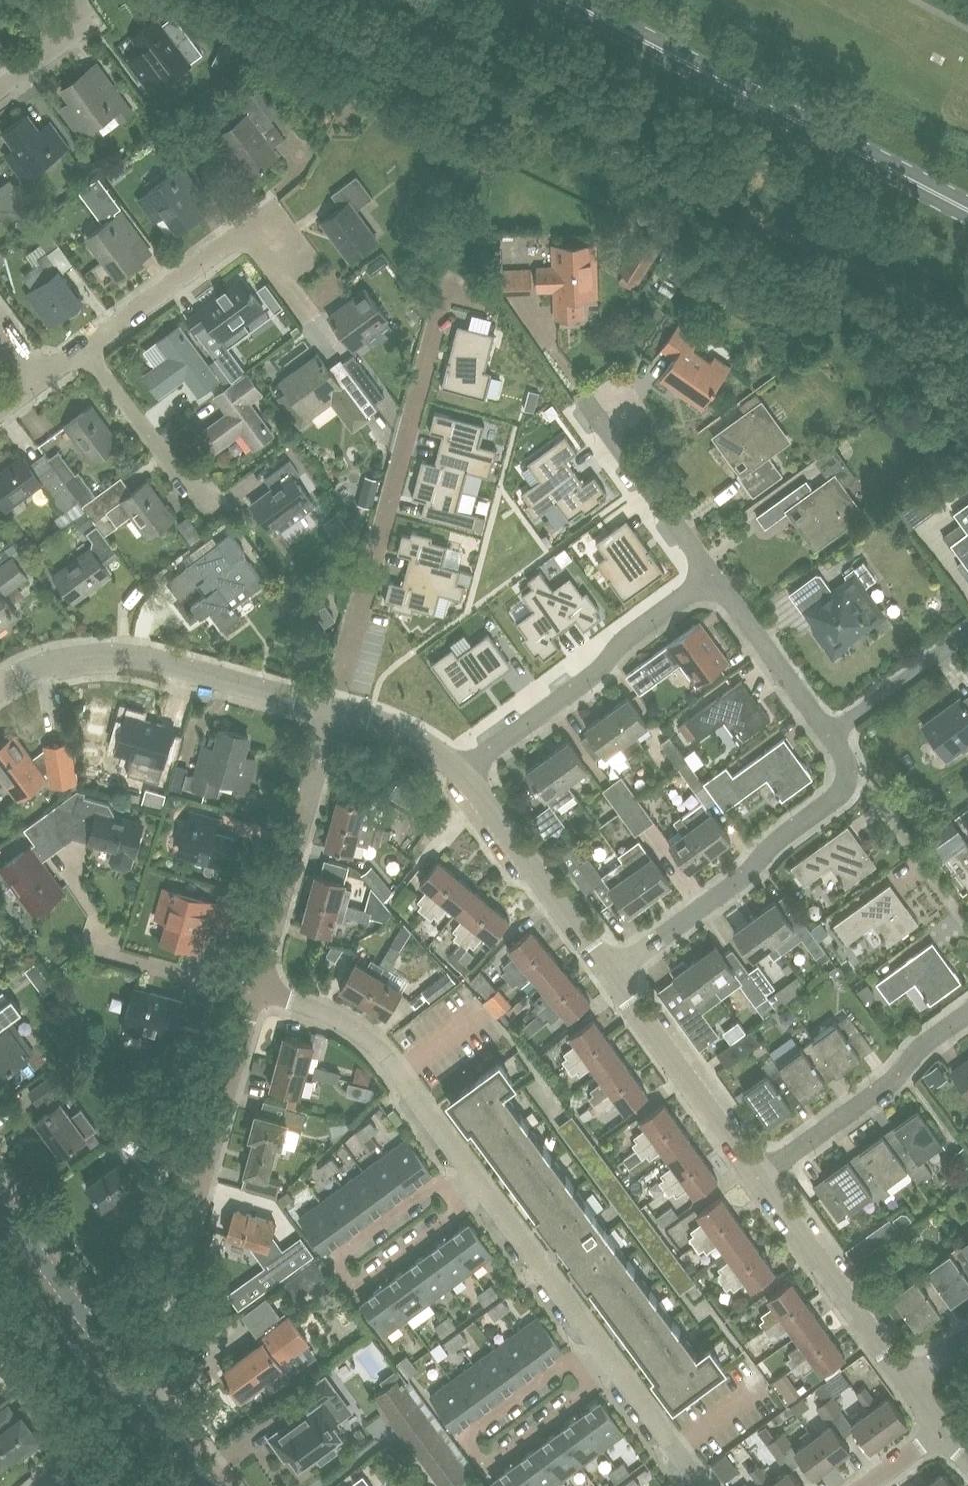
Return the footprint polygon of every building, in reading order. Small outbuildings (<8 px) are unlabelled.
[(138,78),(140,76),(151,91),(201,53),(187,34),(175,44),(156,19),(132,37),(140,47),(125,60),(138,78)] [(80,135),(113,111),(121,122),(134,113),(124,99),(122,100),(107,80),(97,88),(85,73),(63,89),(76,107),(65,115),(80,135)] [(246,114),(217,135),(248,178),(279,155),(268,140),(280,132),(250,92),(237,102),(246,114)] [(5,132),(15,145),(3,154),(22,179),(66,147),(49,123),(39,131),(27,115),(5,132)] [(86,152),(85,153),(74,161),(89,182),(102,173),(86,152)] [(181,168),(149,193),(138,200),(153,220),(164,213),(177,230),(199,213),(188,198),(198,191),(181,168)] [(322,222),(350,260),(378,239),(357,209),(373,197),(357,175),(332,194),(342,208),(322,222)] [(79,191),(104,225),(87,237),(116,276),(138,259),(127,244),(137,236),(120,213),(117,215),(114,211),(120,207),(98,177),(79,191)] [(16,209),(30,228),(42,219),(27,200),(10,178),(0,185),(0,207),(16,209)] [(647,234),(634,256),(623,273),(636,282),(660,243),(647,234)] [(594,297),(593,245),(554,246),(554,269),(536,269),(537,289),(555,289),(556,317),(579,316),(578,298),(594,297)] [(34,266),(22,275),(32,289),(25,294),(48,326),(65,314),(68,315),(73,315),(76,313),(79,311),(80,307),(80,302),(82,301),(60,272),(45,251),(37,258),(40,262),(34,266)] [(409,263),(401,269),(409,279),(417,272),(409,263)] [(501,290),(531,289),(530,268),(501,269),(501,290)] [(220,340),(263,309),(256,299),(241,280),(198,312),(203,319),(209,327),(197,335),(231,381),(244,371),(232,354),(231,354),(220,340)] [(266,281),(257,288),(269,305),(278,298),(266,281)] [(328,316),(353,350),(366,340),(363,336),(387,318),(365,289),(328,316)] [(659,378),(700,407),(727,370),(710,359),(706,365),(688,352),(698,338),(678,323),(662,346),(675,356),(659,378)] [(454,337),(440,386),(484,398),(492,372),(485,370),(495,334),(468,327),(465,340),(454,337)] [(198,394),(216,381),(212,376),(177,328),(159,341),(171,357),(144,376),(157,394),(184,375),(198,394)] [(353,350),(344,356),(353,368),(375,352),(366,340),(353,350)] [(280,381),(286,391),(277,398),(300,430),(313,421),(311,419),(331,404),(352,433),(370,419),(368,416),(377,409),(373,404),(352,375),(339,385),(317,354),(280,381)] [(311,358),(309,356),(293,368),(294,371),(311,358)] [(352,375),(373,404),(384,397),(362,368),(352,375)] [(233,381),(234,383),(216,396),(228,413),(202,432),(215,450),(242,431),(254,447),(272,434),(249,403),(263,393),(247,372),(235,380),(234,380),(233,381)] [(781,474),(774,464),(766,453),(786,439),(759,402),(713,436),(729,458),(739,451),(749,465),(736,474),(751,496),(781,474)] [(92,406),(66,425),(93,462),(119,443),(92,406)] [(434,411),(429,431),(442,434),(438,449),(494,463),(497,449),(479,445),(484,424),(434,411)] [(539,479),(521,492),(529,503),(525,506),(526,507),(575,471),(566,459),(577,452),(565,435),(527,462),(539,479)] [(859,513),(841,488),(856,477),(844,460),(834,446),(814,460),(828,480),(813,491),(804,480),(756,515),(764,526),(796,502),(807,516),(797,524),(814,547),(859,513)] [(422,459),(417,478),(462,490),(467,471),(489,477),(492,464),(493,464),(494,463),(438,449),(434,463),(422,459)] [(79,473),(76,474),(58,450),(49,458),(57,470),(83,505),(91,499),(96,495),(79,473)] [(42,482),(46,485),(55,496),(55,502),(60,508),(65,510),(79,500),(83,505),(57,470),(43,481),(24,455),(0,473),(0,501),(6,510),(42,482)] [(273,488),(252,503),(271,529),(274,527),(278,533),(315,506),(295,478),(300,475),(289,460),(265,478),(273,488)] [(575,471),(526,507),(534,518),(556,502),(569,519),(582,509),(585,513),(602,500),(600,497),(606,492),(594,475),(583,483),(575,471)] [(116,524),(131,513),(148,536),(174,518),(147,481),(132,491),(121,476),(96,495),(91,499),(83,505),(86,510),(97,524),(105,534),(117,525),(116,524)] [(417,478),(412,497),(425,500),(421,515),(475,530),(479,515),(458,509),(462,490),(417,478)] [(922,491),(895,511),(909,530),(936,510),(944,504),(930,485),(922,491)] [(360,493),(357,504),(372,508),(375,497),(360,493)] [(967,545),(967,502),(953,512),(960,522),(941,536),(950,549),(963,539),(967,545)] [(97,524),(87,532),(96,544),(54,575),(73,601),(110,573),(103,564),(118,552),(105,534),(97,524)] [(618,525),(596,542),(618,572),(608,579),(624,601),(665,571),(635,530),(626,536),(618,525)] [(402,533),(397,553),(410,556),(406,570),(465,586),(465,585),(457,583),(460,570),(442,565),(448,545),(431,541),(433,536),(412,530),(410,535),(402,533)] [(218,542),(206,551),(185,567),(206,595),(191,606),(200,617),(210,610),(224,629),(241,616),(229,600),(262,575),(242,549),(230,558),(218,542)] [(956,565),(964,577),(967,577),(967,556),(956,565)] [(26,575),(13,557),(0,567),(0,627),(17,615),(1,594),(26,575)] [(880,615),(861,589),(876,579),(863,561),(843,575),(849,581),(832,592),(825,582),(820,575),(815,574),(788,593),(803,615),(817,605),(826,618),(813,628),(812,632),(831,659),(845,649),(846,644),(844,641),(880,615)] [(390,581),(384,601),(393,603),(391,607),(412,613),(414,608),(434,614),(444,616),(449,596),(461,599),(465,586),(406,570),(402,584),(390,581)] [(540,571),(528,579),(564,628),(576,620),(584,630),(600,618),(595,611),(599,609),(586,591),(583,594),(570,577),(553,589),(540,571)] [(533,609),(516,622),(526,636),(522,638),(535,656),(539,653),(544,660),(560,647),(553,637),(564,628),(528,579),(527,580),(532,587),(522,594),(533,609)] [(325,607),(317,613),(326,625),(334,619),(325,607)] [(655,681),(681,662),(696,683),(727,660),(699,621),(642,662),(642,663),(626,675),(639,693),(655,681)] [(452,648),(430,663),(460,704),(501,674),(495,665),(506,657),(488,633),(458,655),(452,648)] [(769,719),(741,679),(684,720),(697,739),(723,720),(738,741),(769,719)] [(960,701),(959,699),(922,726),(946,759),(960,748),(964,752),(967,749),(967,695),(960,701)] [(634,734),(646,725),(645,724),(626,698),(606,713),(626,740),(634,752),(643,745),(634,734)] [(634,752),(626,740),(606,713),(586,728),(605,755),(618,745),(627,757),(634,752)] [(127,716),(117,751),(139,757),(134,774),(158,781),(168,743),(156,740),(160,725),(127,716)] [(217,795),(222,779),(247,786),(255,759),(242,755),(247,737),(221,730),(216,748),(203,745),(195,774),(186,772),(187,768),(177,765),(170,787),(182,790),(183,786),(217,795)] [(678,768),(688,761),(669,735),(660,743),(678,768)] [(59,743),(45,745),(46,752),(34,761),(15,736),(0,746),(0,773),(18,797),(50,773),(52,784),(66,781),(66,783),(77,782),(70,740),(59,742),(59,743)] [(723,810),(740,797),(766,778),(781,799),(811,777),(783,737),(732,773),(726,766),(703,782),(702,781),(701,781),(704,784),(723,810)] [(566,784),(567,784),(587,769),(566,741),(546,757),(566,784)] [(566,784),(546,757),(525,772),(545,799),(546,799),(550,804),(531,817),(547,841),(566,827),(554,809),(574,794),(567,784),(566,784)] [(695,791),(704,784),(701,781),(702,781),(688,761),(678,768),(695,791)] [(627,806),(637,798),(621,775),(610,783),(627,806)] [(619,812),(627,806),(610,783),(602,789),(619,812)] [(394,784),(387,796),(407,807),(414,796),(394,784)] [(141,804),(160,809),(161,809),(165,794),(145,788),(141,804)] [(77,789),(56,805),(58,830),(61,833),(115,848),(111,861),(114,865),(125,868),(130,866),(133,853),(134,854),(142,823),(115,815),(108,803),(84,796),(85,792),(77,789)] [(637,798),(627,806),(643,828),(653,821),(637,798)] [(372,822),(360,818),(364,806),(336,799),(330,823),(381,837),(383,828),(372,824),(372,822)] [(680,815),(688,827),(708,855),(729,840),(709,812),(701,800),(680,815)] [(58,830),(56,805),(24,828),(36,843),(1,868),(34,912),(63,891),(42,862),(58,849),(52,841),(61,833),(58,830)] [(627,806),(619,812),(635,834),(643,828),(627,806)] [(191,812),(181,851),(226,864),(233,837),(215,832),(218,819),(191,812)] [(708,855),(688,827),(680,815),(672,820),(681,833),(668,842),(687,869),(708,855)] [(967,844),(967,843),(953,822),(928,841),(944,862),(967,844)] [(381,837),(330,823),(323,847),(350,855),(354,843),(364,846),(365,841),(379,845),(381,837)] [(875,864),(847,825),(790,867),(803,885),(829,866),(844,887),(875,864)] [(621,861),(648,898),(670,882),(650,856),(638,839),(617,854),(622,861),(621,861)] [(579,863),(588,856),(577,842),(568,848),(579,863)] [(157,848),(153,861),(160,863),(164,850),(157,848)] [(586,893),(603,879),(629,913),(648,898),(621,861),(602,875),(588,856),(579,863),(568,848),(558,855),(586,893)] [(436,861),(419,880),(418,882),(426,889),(417,900),(421,904),(417,908),(423,913),(454,876),(436,861)] [(383,901),(392,890),(371,865),(361,874),(383,900),(383,901)] [(348,903),(340,901),(345,881),(317,874),(309,900),(346,910),(348,904),(348,903)] [(438,918),(447,907),(453,912),(472,890),(454,876),(423,913),(430,918),(434,914),(438,918)] [(919,922),(890,883),(832,924),(847,944),(872,925),(887,946),(919,922)] [(190,945),(194,929),(206,933),(209,923),(215,924),(214,928),(231,933),(241,900),(223,895),(220,906),(215,904),(161,889),(153,919),(168,923),(164,938),(190,945)] [(458,942),(489,905),(472,890),(453,912),(461,919),(450,933),(452,936),(440,950),(447,956),(458,942)] [(345,910),(308,900),(301,926),(329,934),(333,920),(342,922),(344,915),(345,910)] [(370,917),(387,921),(395,914),(383,901),(383,900),(372,910),(372,911),(370,917)] [(774,901),(753,916),(773,944),(774,943),(781,953),(802,938),(816,957),(825,950),(795,909),(785,916),(774,901)] [(356,918),(359,907),(348,903),(346,910),(345,915),(356,918)] [(473,947),(482,936),(489,942),(507,920),(489,905),(458,942),(465,948),(469,944),(473,947)] [(370,917),(372,911),(372,910),(370,910),(359,907),(356,918),(367,922),(369,922),(370,917)] [(774,943),(773,944),(753,916),(733,931),(753,959),(766,949),(774,959),(781,953),(774,943)] [(507,979),(543,948),(528,930),(507,948),(513,956),(503,965),(506,969),(501,972),(507,979)] [(961,981),(932,942),(875,983),(889,1002),(915,983),(930,1004),(961,981)] [(383,955),(394,961),(400,950),(390,944),(383,955)] [(714,946),(693,961),(720,997),(739,983),(755,1005),(767,997),(765,994),(748,972),(738,979),(714,946)] [(342,950),(331,947),(326,955),(336,961),(342,950)] [(520,986),(531,977),(537,984),(558,966),(543,948),(507,979),(512,985),(517,982),(520,986)] [(383,955),(378,963),(384,967),(388,970),(394,961),(383,955)] [(377,977),(384,967),(378,963),(371,959),(365,969),(354,963),(339,987),(363,1001),(377,977)] [(673,976),(697,1010),(679,1023),(697,1049),(716,1035),(700,1013),(720,998),(693,961),(687,965),(683,960),(670,970),(673,975),(673,976)] [(748,972),(765,994),(774,987),(758,964),(748,972)] [(536,1014),(573,984),(558,966),(537,984),(543,992),(533,1000),(536,1004),(532,1008),(536,1014)] [(384,967),(377,977),(363,1001),(386,1015),(401,991),(385,982),(391,972),(388,970),(384,967)] [(455,981),(447,970),(421,990),(429,1000),(455,981)] [(44,972),(33,980),(43,994),(54,985),(44,972)] [(550,1021),(560,1012),(567,1020),(588,1002),(573,984),(536,1014),(542,1021),(547,1017),(550,1021)] [(135,988),(125,1026),(181,1042),(175,1064),(190,1068),(200,1030),(177,1023),(183,1001),(135,988)] [(3,1074),(28,1056),(22,1049),(27,1045),(20,1035),(15,1038),(6,1027),(3,1029),(0,1025),(23,1010),(13,996),(0,1005),(0,1070),(3,1074)] [(826,1059),(837,1075),(861,1057),(850,1041),(860,1033),(848,1016),(813,1042),(826,1059)] [(567,1067),(605,1039),(591,1020),(568,1036),(574,1045),(563,1052),(566,1057),(562,1060),(567,1067)] [(716,1053),(726,1067),(760,1043),(750,1029),(716,1053)] [(278,1062),(305,1069),(312,1042),(285,1035),(278,1062)] [(579,1075),(590,1067),(595,1075),(619,1058),(605,1039),(567,1067),(572,1073),(576,1070),(579,1075)] [(826,1059),(813,1042),(778,1067),(790,1085),(802,1101),(826,1083),(815,1067),(826,1059)] [(594,1104),(632,1077),(619,1058),(595,1075),(600,1082),(590,1089),(593,1094),(588,1097),(594,1104)] [(952,1072),(967,1094),(967,1060),(952,1072)] [(305,1069),(278,1062),(271,1089),(298,1096),(305,1069)] [(583,1272),(658,1374),(654,1377),(673,1402),(721,1366),(708,1348),(698,1356),(529,1126),(502,1090),(512,1082),(499,1064),(450,1100),(469,1125),(472,1122),(548,1225),(544,1228),(554,1243),(556,1241),(569,1260),(568,1261),(578,1275),(583,1272)] [(346,1080),(348,1074),(315,1065),(314,1071),(346,1080)] [(790,1085),(778,1067),(743,1093),(768,1126),(792,1108),(780,1092),(790,1085)] [(346,1080),(314,1071),(312,1077),(345,1085),(346,1080)] [(63,1153),(85,1136),(95,1129),(81,1107),(70,1115),(60,1102),(58,1104),(51,1094),(59,1088),(50,1076),(30,1091),(39,1104),(42,1101),(49,1111),(38,1119),(53,1141),(51,1143),(59,1153),(61,1151),(63,1153)] [(605,1111),(616,1104),(623,1113),(646,1096),(632,1077),(594,1104),(598,1110),(603,1107),(605,1111)] [(637,1151),(676,1123),(662,1104),(639,1121),(645,1128),(633,1136),(636,1141),(632,1143),(636,1149),(637,1151)] [(135,1105),(126,1111),(132,1119),(132,1118),(139,1113),(140,1113),(135,1105)] [(285,1107),(282,1116),(280,1122),(254,1114),(247,1137),(274,1144),(279,1146),(285,1127),(293,1129),(301,1132),(306,1113),(285,1107)] [(933,1173),(921,1157),(940,1143),(915,1109),(893,1125),(905,1141),(892,1150),(905,1169),(906,1168),(917,1184),(933,1173)] [(571,1114),(559,1123),(683,1291),(695,1282),(571,1114)] [(362,1125),(370,1136),(377,1131),(369,1120),(362,1125)] [(649,1158),(660,1150),(666,1158),(689,1142),(676,1123),(637,1151),(636,1149),(623,1158),(630,1168),(642,1158),(642,1157),(646,1154),(649,1158)] [(363,1141),(370,1136),(362,1125),(355,1130),(363,1141)] [(869,1168),(858,1176),(871,1194),(877,1203),(890,1194),(883,1185),(905,1169),(892,1150),(880,1134),(857,1152),(869,1168)] [(281,1178),(266,1173),(274,1144),(252,1138),(242,1173),(267,1181),(263,1192),(276,1196),(281,1178)] [(385,1155),(408,1187),(430,1171),(407,1139),(385,1155)] [(664,1188),(703,1160),(689,1142),(666,1158),(672,1165),(660,1174),(663,1178),(659,1181),(664,1188)] [(387,1203),(408,1187),(385,1155),(364,1171),(387,1203)] [(324,1162),(332,1173),(339,1167),(332,1157),(324,1162)] [(676,1195),(687,1187),(694,1196),(717,1179),(703,1160),(664,1188),(668,1195),(673,1191),(676,1195)] [(836,1219),(871,1194),(858,1176),(846,1160),(824,1176),(836,1192),(823,1201),(836,1219)] [(324,1178),(332,1173),(324,1162),(316,1168),(324,1178)] [(152,1197),(133,1192),(131,1198),(125,1190),(144,1177),(135,1166),(126,1173),(118,1163),(85,1186),(101,1208),(114,1199),(126,1215),(123,1225),(142,1230),(158,1235),(167,1201),(152,1197)] [(387,1203),(364,1171),(342,1187),(366,1218),(387,1203)] [(344,1234),(366,1218),(342,1187),(321,1203),(344,1234)] [(293,1198),(287,1190),(277,1198),(283,1206),(293,1198)] [(694,1244),(733,1216),(719,1197),(696,1214),(702,1222),(690,1230),(693,1234),(689,1238),(694,1244)] [(679,1213),(671,1202),(655,1215),(662,1225),(679,1213)] [(344,1234),(321,1203),(299,1219),(322,1250),(344,1234)] [(270,1275),(271,1275),(286,1264),(277,1252),(281,1250),(269,1236),(274,1222),(235,1209),(227,1235),(264,1246),(264,1248),(270,1258),(261,1264),(270,1275)] [(706,1252),(718,1244),(723,1252),(746,1235),(733,1216),(694,1244),(699,1251),(703,1248),(706,1252)] [(898,1230),(890,1219),(878,1227),(886,1239),(898,1230)] [(447,1239),(470,1271),(492,1254),(468,1223),(447,1239)] [(721,1282),(760,1253),(746,1235),(723,1252),(729,1260),(718,1268),(720,1272),(716,1275),(721,1282)] [(874,1247),(866,1236),(855,1244),(863,1256),(874,1247)] [(449,1286),(470,1271),(447,1239),(425,1255),(449,1286)] [(926,1269),(938,1286),(950,1302),(967,1289),(967,1279),(961,1270),(967,1264),(967,1255),(960,1244),(926,1269)] [(733,1290),(745,1282),(750,1289),(774,1272),(760,1253),(721,1282),(726,1289),(730,1286),(733,1290)] [(449,1286),(425,1255),(404,1270),(427,1302),(449,1286)] [(927,1295),(938,1286),(926,1269),(895,1292),(887,1281),(875,1291),(887,1308),(896,1302),(915,1328),(939,1311),(927,1295)] [(406,1318),(427,1302),(404,1270),(383,1286),(406,1318)] [(759,1322),(764,1329),(803,1301),(790,1282),(767,1298),(772,1306),(761,1315),(764,1319),(759,1322)] [(491,1285),(484,1290),(491,1300),(498,1295),(491,1285)] [(406,1318),(383,1286),(361,1302),(384,1334),(406,1318)] [(483,1305),(491,1300),(484,1290),(476,1295),(483,1305)] [(262,1342),(221,1372),(239,1397),(259,1383),(266,1393),(289,1377),(281,1367),(282,1366),(279,1362),(307,1341),(288,1316),(281,1321),(265,1299),(243,1315),(262,1342)] [(494,1304),(502,1315),(510,1309),(502,1299),(494,1304)] [(817,1320),(803,1301),(764,1329),(769,1335),(773,1332),(776,1336),(788,1328),(794,1336),(817,1320)] [(494,1320),(502,1315),(494,1304),(487,1309),(494,1320)] [(441,1321),(449,1331),(456,1326),(448,1316),(441,1321)] [(516,1333),(539,1365),(561,1348),(538,1317),(516,1333)] [(791,1366),(830,1338),(817,1320),(794,1336),(799,1344),(788,1352),(791,1356),(786,1360),(791,1366)] [(442,1337),(449,1331),(441,1321),(434,1326),(442,1337)] [(452,1336),(459,1346),(466,1341),(459,1330),(452,1336)] [(518,1380),(539,1365),(516,1333),(495,1349),(518,1380)] [(451,1351),(459,1346),(452,1336),(444,1341),(451,1351)] [(844,1358),(830,1338),(791,1366),(796,1373),(801,1370),(803,1374),(815,1366),(820,1374),(822,1373),(837,1362),(844,1358)] [(497,1396),(518,1380),(495,1349),(473,1365),(497,1396)] [(395,1362),(401,1369),(412,1361),(406,1354),(395,1362)] [(417,1369),(412,1361),(401,1369),(406,1377),(417,1369)] [(837,1362),(822,1373),(826,1379),(841,1368),(837,1362)] [(452,1381),(476,1412),(497,1396),(473,1365),(452,1381)] [(841,1369),(824,1382),(833,1394),(834,1396),(851,1383),(841,1369)] [(784,1373),(773,1381),(779,1388),(790,1380),(784,1373)] [(339,1436),(331,1424),(336,1420),(322,1401),(335,1392),(324,1378),(296,1399),(305,1412),(270,1438),(284,1458),(289,1454),(298,1466),(314,1454),(320,1463),(336,1451),(329,1443),(339,1436)] [(407,1441),(411,1446),(433,1429),(396,1379),(374,1395),(391,1419),(389,1420),(405,1442),(407,1441)] [(454,1428),(476,1412),(452,1381),(430,1397),(454,1428)] [(865,1386),(856,1393),(865,1404),(865,1405),(873,1399),(874,1398),(865,1386)] [(833,1413),(842,1407),(834,1396),(833,1394),(824,1401),(833,1413)] [(869,1411),(886,1435),(905,1421),(888,1397),(869,1411)] [(577,1416),(600,1448),(622,1432),(599,1400),(577,1416)] [(825,1419),(833,1413),(824,1401),(816,1407),(825,1419)] [(38,1436),(22,1415),(18,1418),(8,1404),(0,1411),(0,1461),(2,1463),(16,1453),(20,1458),(40,1443),(36,1437),(38,1436)] [(886,1435),(869,1411),(850,1424),(868,1448),(886,1435)] [(579,1464),(600,1448),(577,1416),(556,1432),(579,1464)] [(849,1447),(836,1431),(831,1424),(813,1438),(830,1461),(849,1447)] [(813,1438),(808,1430),(799,1436),(805,1444),(794,1452),(811,1475),(830,1461),(813,1438)] [(774,1438),(783,1449),(792,1443),(783,1431),(774,1437),(774,1438)] [(558,1479),(579,1464),(556,1432),(534,1448),(558,1479)] [(774,1438),(774,1437),(766,1443),(775,1456),(783,1449),(774,1438)] [(530,1485),(549,1485),(558,1479),(534,1448),(513,1464),(530,1485)] [(622,1462),(614,1467),(622,1478),(630,1472),(622,1462)] [(513,1464),(491,1480),(496,1485),(530,1485),(513,1464)] [(758,1465),(749,1472),(758,1484),(767,1477),(758,1465)] [(615,1483),(622,1478),(614,1467),(607,1472),(615,1483)] [(771,1484),(770,1484),(772,1485),(800,1485),(789,1470),(778,1478),(771,1484)] [(766,1478),(771,1484),(778,1478),(774,1472),(768,1477),(766,1478)] [(943,1472),(925,1485),(953,1485),(943,1472)] [(357,1485),(371,1485),(362,1474),(353,1481),(357,1485)] [(633,1477),(626,1482),(628,1485),(640,1485),(633,1477)]
